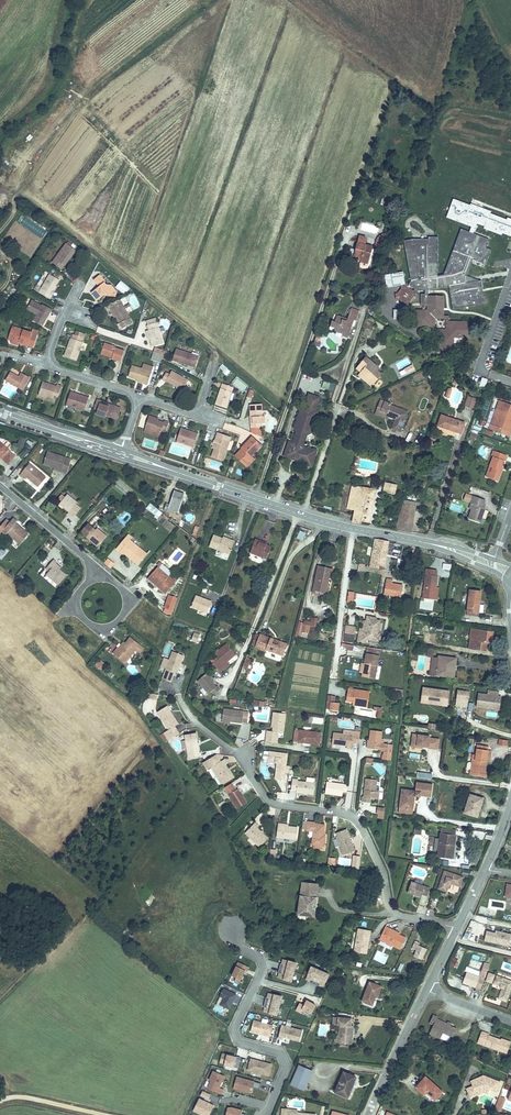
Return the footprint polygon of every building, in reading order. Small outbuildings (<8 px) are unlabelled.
[(418,290),(419,293),(427,291),(427,295),(423,295),(423,305),(430,305),(430,295),(430,291),(447,287),(452,311),(485,304),(480,280),(477,281),(465,276),(471,260),(484,265),(490,251),(484,249),(488,238),(463,228),(445,274),(439,275),(439,239),(429,239),(429,240),(414,240),(405,242),(413,283),(410,287),(416,290),(418,290)] [(383,235),(376,234),(375,246),(383,246),(383,235)] [(70,244),(56,262),(65,269),(67,265),(68,266),(79,251),(75,248),(70,244)] [(374,253),(359,248),(355,259),(360,261),(363,262),(362,265),(361,271),(369,273),(371,268),(370,268),(374,253)] [(391,255),(396,261),(400,257),(396,252),(395,252),(394,252),(392,254),(391,255)] [(402,270),(384,274),(386,287),(405,284),(402,270)] [(42,291),(50,296),(52,293),(55,295),(58,290),(57,289),(59,285),(63,280),(53,274),(42,291)] [(97,300),(103,296),(106,293),(109,293),(108,297),(115,298),(116,291),(112,286),(105,283),(103,279),(105,277),(103,275),(95,281),(100,287),(92,294),(97,300)] [(121,280),(116,286),(125,294),(130,288),(121,280)] [(409,287),(408,284),(405,285),(406,286),(402,292),(402,293),(399,294),(400,297),(403,296),(402,295),(409,294),(408,288),(409,287)] [(410,286),(409,284),(408,284),(409,287),(408,288),(409,294),(402,295),(403,296),(400,297),(400,298),(402,297),(408,302),(409,304),(414,303),(413,301),(417,295),(419,294),(419,293),(418,290),(416,290),(410,287),(410,286)] [(416,310),(415,325),(415,326),(434,327),(434,325),(434,318),(437,318),(437,316),(438,315),(438,313),(445,313),(445,295),(430,295),(430,305),(430,310),(428,310),(428,307),(425,307),(424,310),(416,310)] [(124,300),(113,305),(114,309),(116,312),(118,312),(119,314),(121,322),(131,317),(126,304),(124,300)] [(35,302),(31,309),(39,313),(39,312),(42,314),(38,322),(45,325),(53,309),(46,305),(45,307),(35,302)] [(450,313),(445,313),(444,316),(448,316),(448,330),(437,330),(437,327),(434,327),(434,332),(439,332),(449,332),(450,331),(450,319),(450,313)] [(133,323),(131,317),(121,322),(119,323),(121,328),(133,323)] [(470,319),(450,319),(450,331),(449,332),(439,332),(439,344),(433,344),(433,349),(455,349),(455,338),(455,334),(459,334),(470,334),(470,319)] [(148,329),(153,346),(165,342),(159,322),(148,325),(149,328),(148,329)] [(25,329),(18,327),(17,331),(20,332),(18,340),(17,342),(24,345),(25,342),(33,344),(32,346),(38,348),(43,334),(37,332),(37,334),(25,329)] [(343,332),(330,328),(329,330),(330,332),(337,334),(336,337),(337,338),(342,340),(343,338),(342,337),(343,332)] [(71,349),(70,349),(67,355),(80,360),(86,342),(74,337),(72,342),(74,342),(71,349)] [(107,342),(104,351),(117,355),(116,358),(115,359),(123,362),(127,350),(119,348),(120,347),(107,342)] [(162,363),(166,350),(154,347),(151,360),(162,363)] [(199,359),(178,351),(174,362),(189,368),(189,366),(196,368),(199,359)] [(364,367),(363,368),(366,372),(368,370),(376,379),(384,372),(380,367),(383,364),(370,352),(359,362),(364,367)] [(219,367),(226,375),(230,372),(223,363),(219,367)] [(401,376),(415,369),(412,364),(398,371),(401,376)] [(153,375),(134,368),(131,378),(138,380),(145,383),(144,385),(149,386),(153,375)] [(373,382),(376,379),(368,370),(366,372),(363,368),(361,370),(373,382)] [(15,372),(10,380),(27,390),(33,379),(26,375),(24,377),(15,372)] [(169,383),(179,388),(185,391),(190,383),(174,374),(171,378),(168,376),(165,382),(168,384),(169,383)] [(324,380),(321,388),(333,392),(336,384),(324,380)] [(43,393),(49,395),(56,397),(57,395),(62,397),(64,388),(59,387),(46,383),(43,393)] [(219,397),(216,406),(227,410),(234,389),(223,385),(221,392),(222,393),(221,398),(219,397)] [(251,398),(255,391),(250,388),(246,396),(251,398)] [(73,393),(69,405),(87,411),(91,399),(83,397),(83,398),(77,396),(78,395),(73,393)] [(469,393),(466,402),(473,405),(476,396),(469,393)] [(379,411),(383,412),(384,410),(391,413),(390,415),(398,418),(403,406),(383,399),(379,411)] [(499,399),(489,428),(509,435),(510,430),(510,426),(510,423),(510,403),(499,399)] [(98,401),(95,411),(100,413),(98,416),(106,419),(107,417),(113,419),(114,415),(120,417),(122,411),(109,407),(108,408),(106,408),(102,406),(103,403),(98,401)] [(296,452),(295,456),(309,461),(313,448),(304,445),(308,434),(313,431),(319,412),(318,409),(312,406),(314,402),(310,401),(309,405),(306,406),(299,427),(300,432),(297,443),(291,441),(289,450),(296,452)] [(250,407),(251,421),(253,421),(254,424),(251,425),(251,431),(263,430),(263,425),(267,425),(267,419),(264,419),(264,406),(250,407)] [(442,411),(439,420),(461,428),(464,419),(442,411)] [(148,417),(144,430),(160,435),(161,431),(165,433),(168,424),(164,422),(163,424),(157,422),(157,420),(148,417)] [(183,431),(180,441),(196,447),(199,436),(192,433),(191,435),(187,433),(187,432),(183,431)] [(471,431),(468,438),(474,440),(477,433),(471,431)] [(16,453),(26,457),(29,449),(24,447),(26,438),(21,436),(16,453)] [(218,444),(216,452),(213,459),(224,463),(227,452),(230,453),(231,452),(233,446),(233,444),(230,444),(231,440),(222,437),(221,441),(217,439),(216,443),(218,444)] [(237,459),(246,467),(252,459),(252,458),(261,448),(253,440),(242,452),(243,454),(237,459)] [(2,460),(3,459),(9,465),(16,457),(9,451),(10,450),(13,447),(13,446),(8,442),(6,442),(4,445),(0,441),(0,459),(2,460)] [(492,466),(488,476),(497,479),(501,469),(498,468),(501,460),(504,461),(506,454),(494,450),(493,454),(492,454),(488,464),(492,466)] [(68,457),(50,453),(47,465),(58,468),(64,470),(64,472),(69,473),(72,464),(67,463),(68,457)] [(255,462),(252,459),(246,467),(248,469),(255,462)] [(31,465),(22,476),(26,479),(28,477),(40,488),(47,479),(31,465)] [(237,469),(235,473),(244,477),(246,472),(237,469)] [(388,481),(384,492),(396,496),(397,493),(396,492),(399,485),(388,481)] [(350,507),(358,509),(362,494),(376,497),(378,491),(355,484),(350,507)] [(168,504),(166,509),(175,512),(176,509),(181,509),(186,493),(177,491),(171,505),(168,504)] [(484,498),(473,494),(466,491),(463,498),(471,501),(474,502),(472,509),(469,515),(481,519),(486,505),(482,504),(484,498)] [(63,501),(62,502),(71,511),(68,513),(73,517),(80,508),(76,504),(78,502),(69,493),(67,496),(64,493),(60,498),(63,501)] [(362,494),(358,509),(356,517),(355,520),(359,521),(360,519),(371,522),(376,497),(362,494)] [(418,504),(404,499),(402,505),(395,527),(400,528),(402,521),(413,524),(417,510),(418,504)] [(149,503),(145,510),(159,518),(163,511),(149,503)] [(12,520),(4,530),(7,533),(10,530),(22,541),(29,533),(17,522),(19,519),(15,516),(12,520)] [(4,530),(12,520),(9,518),(0,528),(0,533),(1,533),(4,530)] [(82,530),(89,536),(91,534),(100,541),(107,533),(98,525),(97,527),(89,521),(82,530)] [(402,521),(400,528),(412,530),(413,524),(402,521)] [(232,550),(237,537),(233,535),(232,537),(225,535),(216,531),(212,542),(232,550)] [(118,545),(121,547),(129,537),(132,534),(129,532),(118,545)] [(100,541),(91,534),(89,536),(98,543),(100,541)] [(258,536),(255,544),(258,545),(256,551),(269,556),(273,544),(269,543),(261,540),(261,537),(258,536)] [(129,537),(121,547),(124,550),(126,549),(134,556),(132,557),(138,562),(146,552),(129,537)] [(372,566),(376,567),(377,562),(381,563),(382,558),(386,558),(390,541),(378,539),(372,566)] [(126,549),(124,550),(132,557),(134,556),(126,549)] [(110,556),(106,561),(110,565),(114,559),(110,556)] [(52,569),(49,572),(61,581),(67,573),(61,568),(56,564),(58,562),(59,560),(56,558),(49,566),(52,569)] [(377,562),(376,567),(384,569),(386,558),(382,558),(381,563),(377,562)] [(157,565),(148,576),(151,579),(153,577),(158,582),(156,583),(165,591),(175,580),(157,565)] [(316,589),(325,590),(325,585),(326,582),(328,582),(329,571),(331,571),(331,566),(318,565),(316,589)] [(426,598),(438,599),(439,588),(441,589),(442,578),(440,578),(440,571),(429,569),(426,598)] [(389,578),(388,593),(404,595),(404,590),(402,590),(403,584),(394,583),(395,578),(389,578)] [(471,587),(467,608),(480,610),(481,602),(479,602),(482,589),(471,587)] [(169,593),(164,604),(172,607),(177,596),(169,593)] [(207,612),(211,601),(195,595),(191,606),(207,612)] [(366,615),(364,627),(367,627),(369,619),(376,619),(376,616),(366,615)] [(367,627),(364,627),(361,626),(359,638),(366,639),(367,637),(380,638),(381,630),(378,629),(379,620),(376,619),(369,619),(367,627)] [(346,626),(344,636),(354,637),(356,627),(346,626)] [(471,629),(468,645),(483,648),(485,641),(489,642),(491,633),(471,629)] [(289,655),(291,650),(288,649),(290,644),(267,635),(262,648),(274,652),(274,650),(289,655)] [(415,635),(414,644),(424,646),(426,636),(415,635)] [(117,646),(112,652),(123,662),(139,643),(131,636),(120,648),(117,646)] [(231,643),(223,649),(225,652),(219,657),(226,665),(222,669),(225,672),(234,664),(231,661),(240,653),(231,643)] [(213,658),(222,669),(226,665),(219,657),(225,652),(223,649),(213,658)] [(364,667),(370,668),(370,671),(376,671),(379,651),(367,649),(365,659),(364,667)] [(168,669),(166,673),(174,677),(176,672),(179,670),(181,667),(180,665),(180,663),(182,664),(185,655),(174,652),(171,660),(168,669)] [(419,653),(417,667),(424,668),(426,654),(419,653)] [(436,656),(434,667),(439,667),(438,673),(454,675),(455,667),(451,666),(452,655),(442,653),(441,656),(436,655),(436,656)] [(102,671),(107,665),(102,661),(97,667),(102,671)] [(217,681),(215,679),(216,679),(211,673),(202,680),(214,693),(217,690),(220,693),(225,689),(222,685),(221,686),(217,681)] [(349,686),(347,700),(361,701),(361,704),(368,705),(370,690),(349,686)] [(446,698),(447,691),(425,688),(423,699),(440,701),(440,697),(446,698)] [(499,691),(489,689),(488,694),(479,692),(478,704),(496,707),(498,695),(499,691)] [(470,693),(459,691),(458,698),(469,700),(470,693)] [(330,707),(327,706),(326,713),(336,714),(336,709),(340,709),(341,702),(331,701),(330,707)] [(170,706),(159,713),(173,734),(180,730),(178,726),(181,723),(170,706)] [(372,717),(381,718),(382,707),(373,707),(372,717)] [(244,722),(249,722),(251,712),(226,708),(224,720),(232,721),(244,723),(244,722)] [(284,726),(285,712),(274,711),(273,715),(275,715),(274,723),(273,728),(268,728),(267,732),(266,737),(277,739),(278,734),(279,725),(284,726)] [(250,738),(251,724),(240,723),(239,738),(250,738)] [(385,729),(373,727),(371,739),(371,745),(383,746),(387,748),(386,753),(384,753),(383,758),(393,760),(394,757),(394,751),(395,747),(395,746),(395,743),(385,742),(386,736),(384,736),(385,729)] [(300,728),(296,728),(294,739),(299,739),(304,740),(310,741),(320,742),(321,731),(310,730),(306,729),(300,728)] [(189,739),(192,758),(204,756),(203,751),(202,751),(199,738),(200,738),(199,731),(188,733),(189,739)] [(355,736),(336,733),(334,743),(350,745),(350,747),(353,747),(355,736)] [(410,748),(438,749),(439,735),(411,734),(410,748)] [(472,775),(486,778),(487,772),(485,771),(486,762),(488,750),(489,747),(478,745),(477,755),(475,755),(474,763),(473,770),(472,775)] [(289,754),(271,751),(266,750),(266,751),(265,757),(266,758),(270,759),(276,760),(276,761),(279,762),(278,770),(287,771),(289,754)] [(205,762),(206,764),(219,756),(218,754),(205,762)] [(230,763),(227,758),(223,761),(219,756),(206,764),(210,769),(213,767),(223,782),(234,775),(227,764),(230,763)] [(300,778),(295,777),(294,787),(300,788),(300,791),(315,793),(316,782),(300,780),(300,778)] [(380,788),(380,781),(368,780),(367,790),(369,792),(368,796),(366,797),(365,797),(364,802),(373,804),(374,799),(382,800),(382,792),(381,792),(379,792),(380,788)] [(346,783),(329,781),(327,792),(345,794),(346,783)] [(401,807),(415,809),(417,795),(422,796),(422,794),(432,796),(434,783),(418,781),(417,789),(403,788),(401,807)] [(238,789),(234,782),(227,787),(240,806),(249,801),(240,788),(238,789)] [(470,793),(467,811),(478,813),(481,795),(470,793)] [(319,821),(311,820),(310,829),(317,830),(315,843),(327,845),(328,836),(326,835),(327,825),(318,824),(319,821)] [(257,821),(247,832),(261,845),(269,836),(264,832),(261,832),(261,829),(258,826),(260,824),(257,821)] [(285,822),(280,822),(279,835),(298,838),(299,826),(290,825),(285,824),(285,822)] [(352,836),(350,828),(339,831),(341,836),(340,836),(345,852),(357,848),(355,842),(353,843),(351,836),(352,836)] [(441,833),(439,853),(453,854),(456,834),(441,833)] [(352,865),(360,866),(361,854),(353,853),(352,865)] [(434,865),(432,872),(438,874),(441,867),(434,865)] [(464,878),(446,871),(440,889),(449,892),(451,886),(451,884),(454,885),(461,888),(464,878)] [(301,880),(300,892),(317,893),(318,882),(301,880)] [(433,887),(413,881),(410,892),(424,896),(425,894),(430,896),(433,887)] [(317,893),(300,892),(297,919),(305,919),(305,914),(315,914),(317,893)] [(150,894),(146,903),(151,906),(155,896),(150,894)] [(396,929),(388,925),(384,935),(405,945),(408,937),(401,934),(395,931),(396,929)] [(486,930),(483,941),(508,946),(510,934),(510,933),(495,930),(494,932),(486,930)] [(371,938),(372,933),(360,932),(358,950),(370,952),(371,945),(369,945),(369,938),(371,938)] [(423,942),(419,940),(415,948),(420,951),(418,955),(422,957),(423,955),(426,957),(430,947),(423,944),(423,942)] [(289,981),(294,962),(282,959),(281,964),(279,964),(278,963),(275,973),(277,973),(279,974),(277,978),(289,981)] [(482,973),(466,967),(462,978),(478,984),(477,988),(483,990),(492,961),(486,959),(482,973)] [(237,985),(242,971),(244,972),(246,968),(236,963),(230,977),(234,979),(232,983),(237,985)] [(322,984),(327,972),(309,965),(304,976),(309,978),(308,980),(307,981),(317,985),(317,983),(318,982),(322,984)] [(492,969),(488,978),(494,980),(497,971),(492,969)] [(499,972),(496,981),(504,984),(504,985),(507,986),(503,995),(509,997),(510,991),(510,976),(499,972)] [(375,981),(371,1000),(381,1001),(382,994),(387,995),(389,983),(375,981)] [(228,1010),(234,996),(221,990),(218,998),(221,1000),(218,1006),(228,1010)] [(276,1015),(280,996),(268,993),(267,998),(266,998),(264,997),(262,1007),(264,1007),(265,1008),(264,1012),(276,1015)] [(310,1013),(315,1004),(305,999),(302,1004),(298,1002),(295,1009),(300,1012),(302,1009),(310,1013)] [(441,1018),(436,1017),(433,1024),(438,1026),(434,1034),(445,1038),(447,1033),(456,1037),(460,1029),(453,1026),(454,1023),(451,1022),(450,1024),(440,1020),(441,1018)] [(350,1023),(349,1039),(353,1040),(359,1040),(361,1040),(363,1024),(360,1024),(361,1019),(355,1019),(354,1023),(350,1023)] [(269,1037),(272,1025),(253,1021),(250,1032),(269,1037)] [(299,1040),(302,1029),(281,1025),(278,1038),(282,1039),(283,1036),(299,1040)] [(484,1029),(481,1038),(488,1040),(488,1043),(503,1049),(504,1045),(510,1048),(510,1046),(510,1039),(504,1037),(503,1039),(490,1034),(491,1032),(484,1029)] [(239,1067),(241,1058),(237,1057),(237,1058),(222,1054),(220,1063),(225,1064),(225,1065),(234,1068),(235,1065),(239,1067)] [(269,1076),(272,1064),(264,1062),(264,1063),(260,1062),(260,1061),(251,1059),(248,1071),(269,1076)] [(307,1064),(299,1082),(312,1088),(320,1069),(307,1064)] [(351,1069),(343,1089),(355,1094),(363,1073),(351,1069)] [(218,1087),(223,1075),(212,1071),(208,1080),(210,1081),(207,1088),(221,1094),(223,1089),(218,1087)] [(498,1091),(502,1080),(487,1074),(486,1076),(482,1075),(472,1079),(474,1084),(468,1087),(472,1097),(479,1094),(478,1090),(485,1086),(491,1088),(498,1091)] [(416,1088),(424,1095),(428,1090),(437,1099),(444,1092),(428,1076),(416,1088)] [(261,1089),(262,1083),(252,1081),(252,1083),(250,1083),(250,1080),(238,1078),(235,1089),(250,1093),(252,1087),(261,1089)] [(428,1090),(424,1095),(432,1104),(437,1099),(428,1090)] [(207,1099),(209,1094),(202,1091),(200,1095),(207,1099)] [(494,1108),(500,1110),(505,1098),(499,1096),(494,1108)] [(213,1105),(198,1098),(193,1111),(202,1114),(203,1112),(208,1114),(213,1105)]
